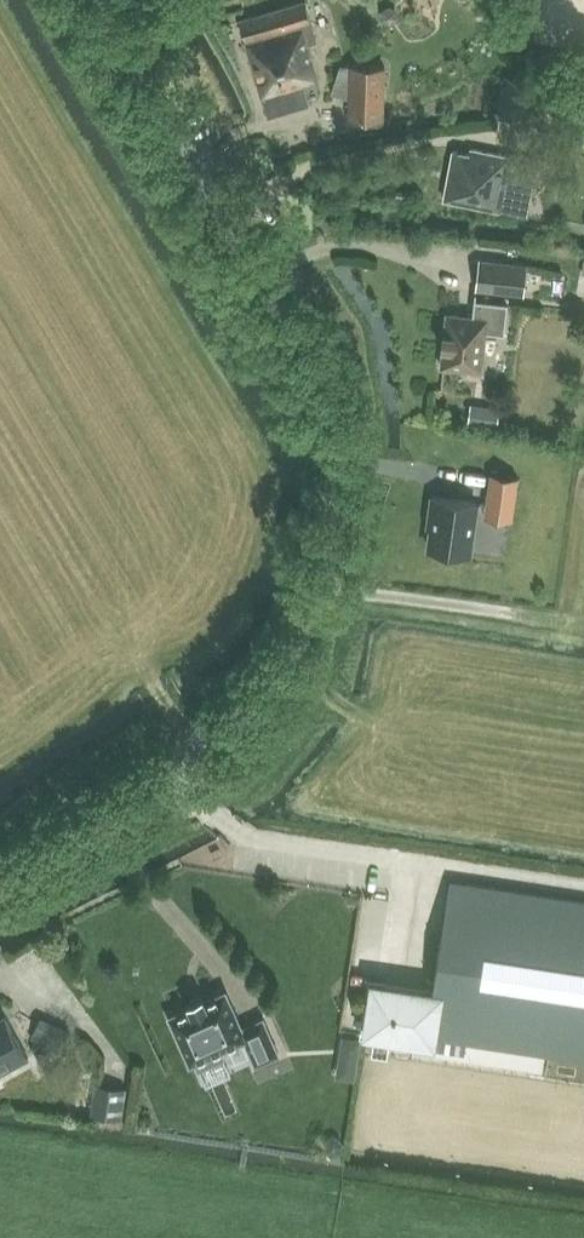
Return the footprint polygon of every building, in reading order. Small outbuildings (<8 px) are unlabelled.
[(269,113),(309,100),(302,79),(320,73),(309,40),(316,37),(304,0),(297,0),(239,18),(269,113)] [(340,65),(331,93),(349,98),(348,118),(383,120),(385,66),(340,65)] [(500,111),(524,116),(531,80),(507,76),(500,111)] [(446,198),(523,212),(533,160),(472,148),(471,153),(455,150),(446,198)] [(477,286),(527,291),(530,262),(480,257),(477,286)] [(444,346),(442,365),(483,369),(487,330),(506,332),(510,301),(476,297),(477,292),(478,291),(477,291),(474,314),(448,311),(446,331),(445,331),(445,333),(446,333),(445,343),(444,343),(443,345),(444,346)] [(469,422),(496,426),(499,407),(471,404),(469,422)] [(519,477),(491,473),(489,488),(487,504),(515,508),(519,477)] [(433,518),(430,546),(471,551),(477,502),(434,497),(431,517),(433,518)] [(456,876),(439,990),(433,1031),(583,1054),(583,895),(456,876)] [(52,943),(58,954),(69,948),(63,937),(52,943)] [(433,1031),(439,990),(376,980),(369,1024),(433,1034),(433,1031)] [(227,993),(226,990),(223,991),(224,991),(205,1000),(203,996),(189,1002),(191,1006),(172,1014),(171,1014),(169,1015),(170,1018),(189,1060),(190,1062),(193,1061),(192,1061),(194,1060),(198,1068),(224,1056),(221,1049),(245,1038),(255,1062),(255,1063),(257,1062),(277,1053),(279,1053),(264,1019),(263,1018),(262,1018),(262,1019),(242,1027),(227,993)] [(40,1017),(30,1039),(61,1053),(71,1031),(40,1017)] [(28,1059),(8,1024),(0,1028),(0,1075),(28,1059)] [(95,1086),(90,1114),(122,1119),(126,1090),(95,1086)]
